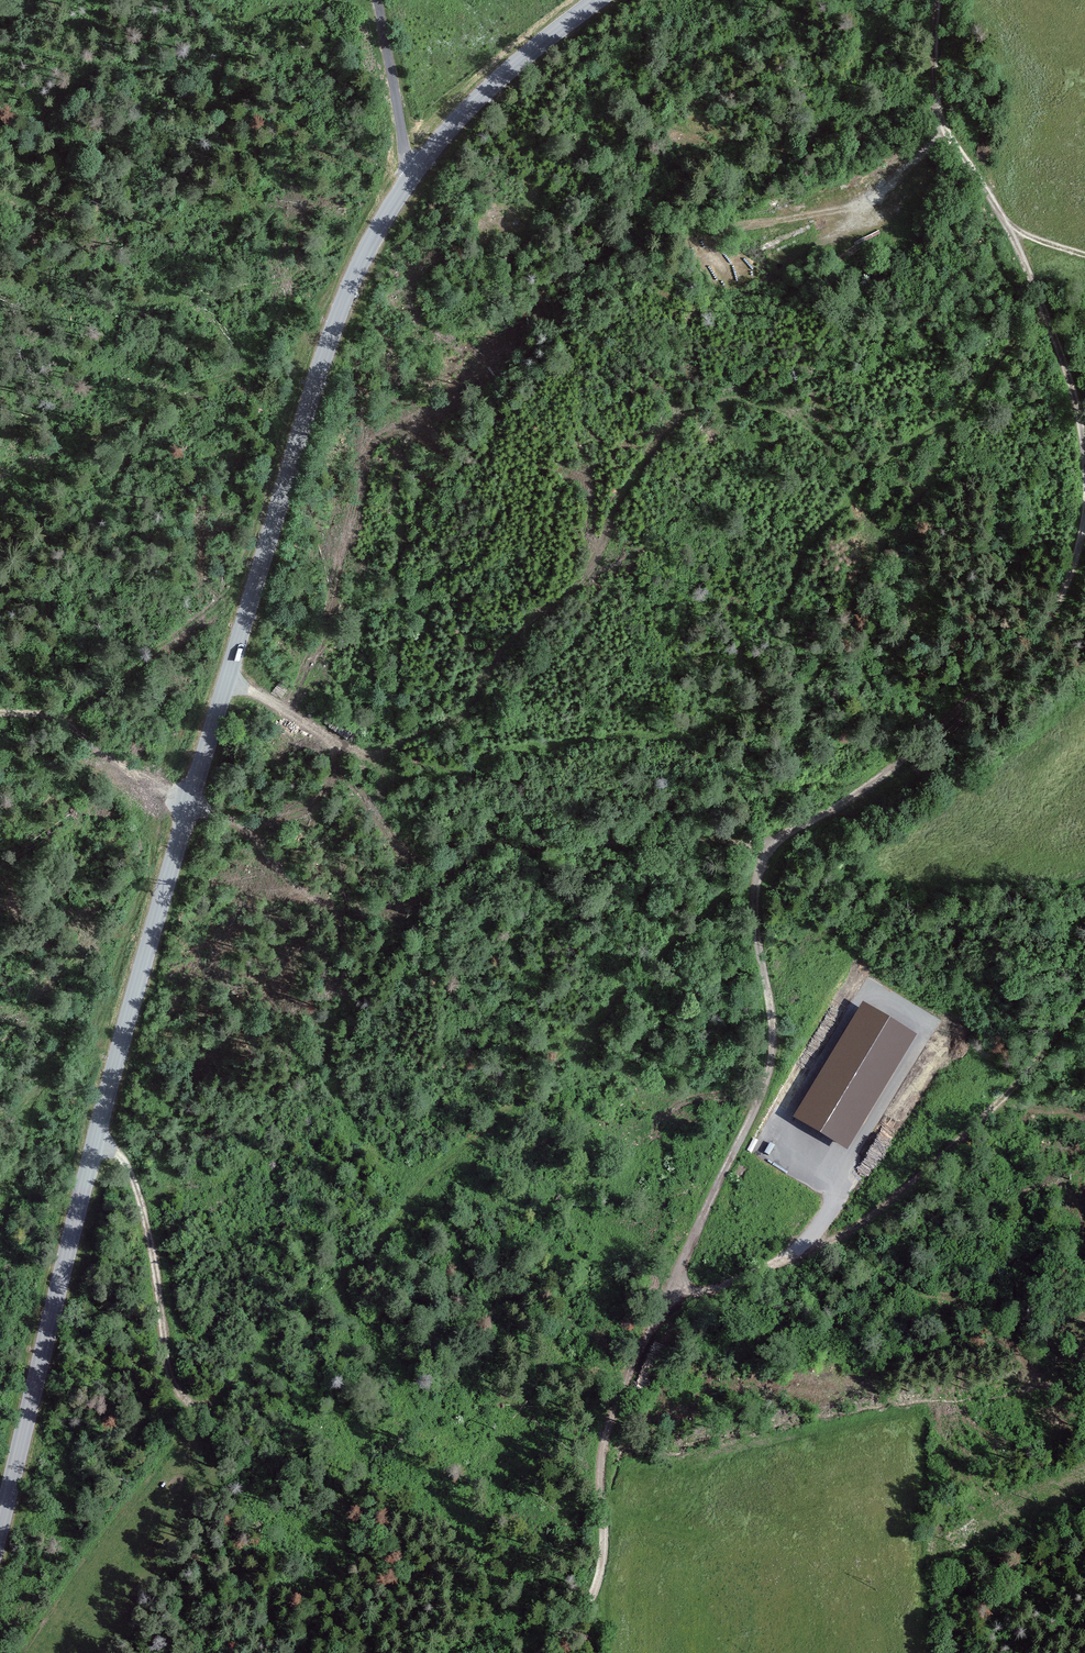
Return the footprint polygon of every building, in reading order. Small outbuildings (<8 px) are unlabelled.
[(912,1035),(863,1006),(797,1116),(846,1145),(912,1035)]
